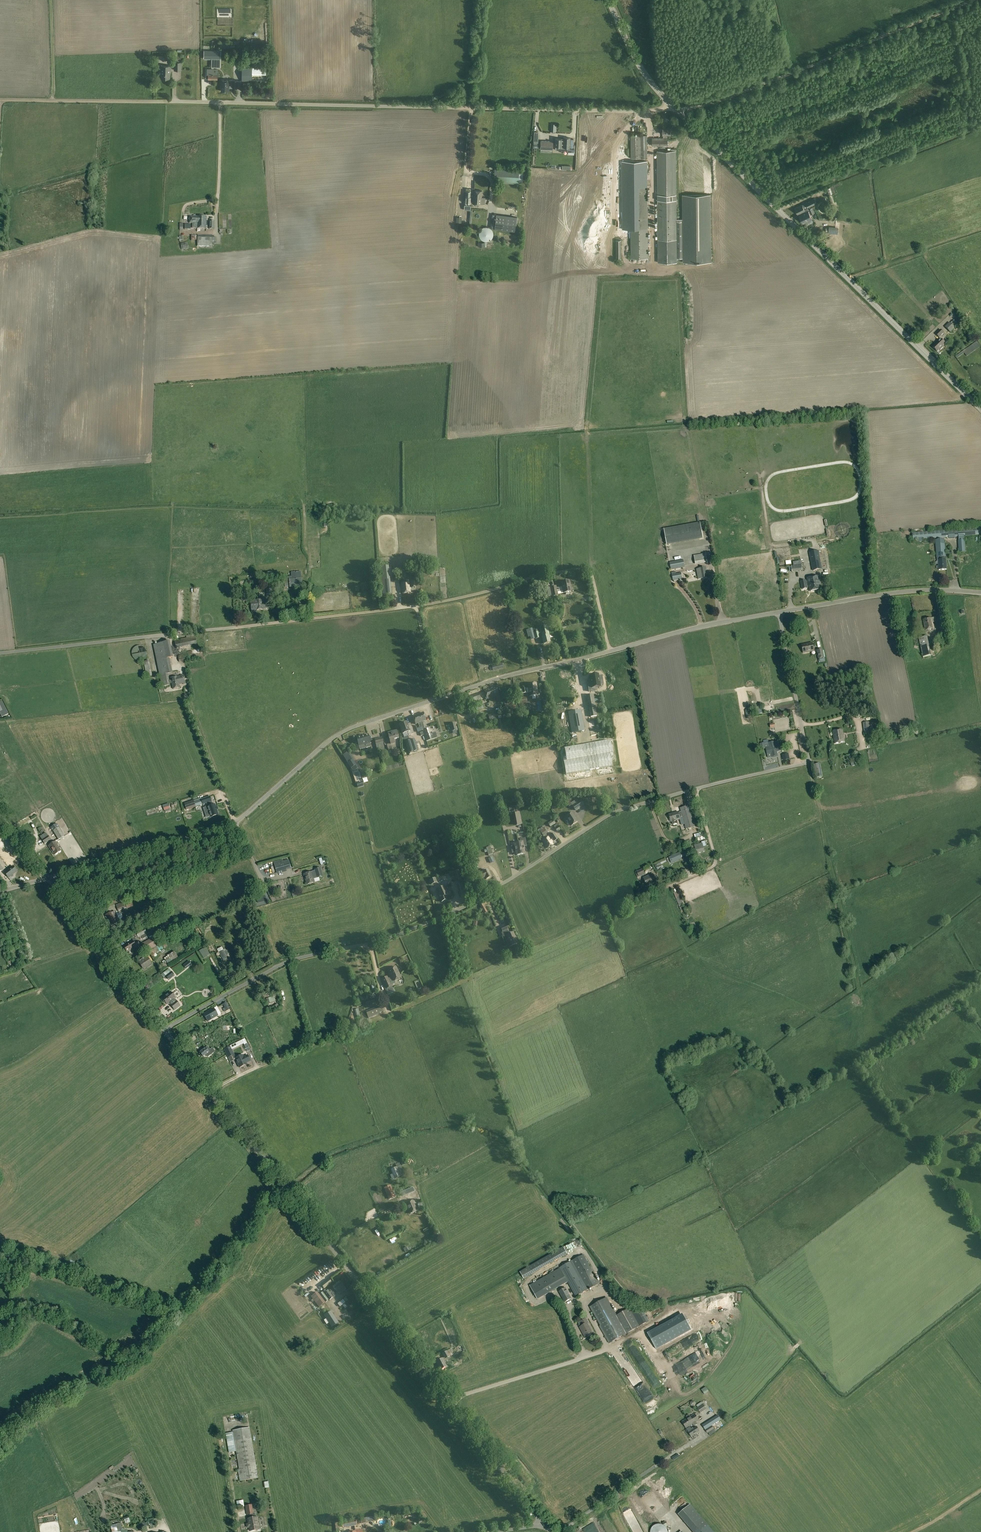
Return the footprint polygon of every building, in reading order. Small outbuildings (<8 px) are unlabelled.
[(220,67),(221,51),(204,50),(204,58),(212,58),(211,67),(220,67)] [(170,70),(171,70),(171,66),(159,65),(159,71),(162,71),(161,78),(170,78),(170,70)] [(242,81),(248,81),(267,81),(267,67),(248,66),(242,66),(242,81)] [(220,88),(221,88),(221,91),(229,91),(229,85),(233,85),(233,87),(238,87),(238,80),(221,80),(220,88)] [(663,138),(653,138),(653,146),(668,146),(668,138),(667,138),(667,134),(671,134),(671,129),(663,129),(663,134),(663,138)] [(625,181),(641,181),(641,166),(649,166),(649,158),(648,158),(648,147),(641,147),(641,139),(647,139),(647,136),(641,136),(641,135),(631,135),(631,170),(625,170),(625,181)] [(562,139),(556,139),(555,146),(562,147),(567,147),(567,152),(575,152),(575,144),(573,144),(573,139),(570,139),(570,138),(563,137),(563,139),(562,139)] [(553,141),(540,141),(540,149),(541,149),(540,152),(552,152),(553,150),(553,141)] [(683,219),(677,219),(676,151),(657,151),(658,262),(677,262),(677,257),(683,257),(683,219)] [(519,171),(494,170),(494,181),(519,182),(519,171)] [(647,186),(630,186),(631,258),(648,258),(647,186)] [(471,203),(471,198),(473,198),(473,193),(471,193),(471,192),(470,192),(471,189),(466,189),(466,191),(465,202),(468,203),(468,205),(464,205),(464,210),(471,210),(471,205),(471,203)] [(473,193),(473,198),(472,203),(482,204),(482,202),(485,202),(485,198),(482,197),(482,191),(473,190),(473,193)] [(711,195),(682,195),(683,219),(683,257),(683,262),(711,262),(711,195)] [(798,214),(805,211),(809,208),(808,208),(817,203),(815,199),(806,203),(802,205),(795,208),(798,214)] [(813,219),(811,215),(815,213),(812,208),(809,209),(809,208),(805,211),(798,214),(798,215),(799,214),(804,224),(813,219)] [(516,217),(496,215),(494,229),(515,231),(516,217)] [(190,217),(190,223),(193,223),(192,228),(197,228),(206,229),(206,217),(190,217)] [(478,241),(478,245),(485,245),(485,241),(488,241),(489,229),(486,229),(486,227),(480,227),(480,241),(478,241)] [(214,241),(214,236),(197,235),(197,246),(209,247),(210,241),(214,241)] [(945,327),(950,333),(955,328),(950,323),(945,327)] [(941,330),(940,330),(936,335),(939,338),(944,333),(941,330)] [(945,344),(941,339),(933,347),(937,352),(939,349),(940,350),(944,347),(943,346),(945,344)] [(971,354),(980,347),(976,341),(967,348),(971,354)] [(980,535),(980,528),(952,530),(913,533),(913,540),(953,537),(980,535)] [(690,543),(688,529),(662,531),(664,546),(690,543)] [(935,540),(936,558),(946,557),(945,539),(935,540)] [(819,551),(810,552),(813,571),(822,569),(819,551)] [(696,564),(707,562),(706,554),(694,556),(696,564)] [(671,570),(685,568),(683,559),(670,562),(671,570)] [(946,560),(938,560),(939,570),(947,569),(946,560)] [(389,567),(378,568),(381,596),(392,595),(389,567)] [(698,579),(707,577),(706,568),(697,569),(698,579)] [(806,581),(801,582),(802,590),(807,589),(807,587),(809,587),(810,592),(821,589),(818,577),(807,579),(808,582),(806,582),(806,581)] [(302,587),(301,579),(289,580),(289,588),(302,587)] [(564,593),(566,593),(566,595),(570,594),(569,592),(571,592),(569,581),(562,582),(562,587),(556,588),(556,586),(551,587),(552,596),(558,595),(557,592),(563,591),(564,593)] [(415,582),(402,583),(403,593),(410,592),(409,588),(416,587),(415,582)] [(268,607),(268,602),(263,603),(262,599),(250,601),(252,612),(257,612),(257,611),(262,610),(262,607),(268,607)] [(934,621),(937,621),(936,617),(923,620),(925,630),(934,629),(932,622),(935,622),(934,621)] [(547,626),(540,627),(543,637),(542,637),(544,644),(550,643),(549,639),(550,639),(547,626)] [(535,635),(532,628),(526,630),(529,637),(535,635)] [(197,644),(195,636),(174,640),(176,648),(197,644)] [(927,636),(919,638),(923,657),(931,656),(927,636)] [(172,673),(170,659),(173,658),(170,641),(153,645),(162,687),(170,685),(168,674),(172,673)] [(814,651),(812,643),(802,645),(804,653),(814,651)] [(143,661),(146,678),(152,676),(149,660),(143,661)] [(503,668),(502,663),(484,667),(486,673),(503,668)] [(590,680),(587,681),(589,691),(596,690),(595,689),(595,688),(600,687),(600,685),(603,684),(603,680),(599,680),(598,676),(598,674),(596,675),(592,675),(591,676),(590,676),(590,680)] [(171,678),(173,689),(180,687),(179,683),(185,682),(183,675),(179,676),(180,677),(177,678),(177,676),(171,678)] [(529,692),(530,696),(538,695),(536,683),(528,685),(528,688),(526,689),(526,688),(520,690),(520,694),(527,693),(529,692)] [(487,697),(486,697),(486,699),(499,694),(496,687),(485,691),(487,697)] [(481,699),(479,693),(471,696),(474,702),(481,699)] [(519,707),(528,705),(527,697),(520,698),(520,695),(517,696),(519,707)] [(504,701),(507,711),(517,709),(514,698),(504,701)] [(581,710),(568,712),(572,733),(585,730),(581,710)] [(424,713),(413,716),(415,722),(416,724),(418,724),(419,728),(422,727),(423,730),(425,730),(424,725),(423,722),(426,721),(424,713)] [(414,734),(412,727),(409,728),(407,722),(400,724),(403,734),(408,732),(409,735),(414,734)] [(863,723),(864,734),(874,733),(873,727),(870,727),(869,722),(863,723)] [(431,734),(429,729),(425,730),(423,730),(426,741),(435,738),(434,733),(431,734)] [(842,730),(833,731),(835,743),(844,742),(842,730)] [(399,738),(397,731),(388,734),(391,744),(395,742),(394,739),(399,738)] [(371,743),(370,741),(368,734),(357,737),(357,738),(355,739),(356,742),(358,742),(359,746),(371,743)] [(376,745),(384,743),(382,737),(375,739),(376,745)] [(404,747),(406,754),(417,750),(416,745),(417,745),(415,739),(411,740),(410,739),(405,741),(406,746),(404,747)] [(611,741),(564,749),(566,755),(563,755),(566,775),(612,767),(611,760),(614,760),(611,741)] [(764,743),(759,744),(761,750),(766,749),(767,754),(771,753),(772,757),(778,756),(777,752),(781,751),(780,745),(779,745),(778,741),(769,743),(764,744),(764,743)] [(358,768),(348,752),(343,755),(353,771),(358,768)] [(822,777),(820,763),(814,764),(816,778),(822,777)] [(211,817),(218,815),(214,805),(212,805),(211,802),(210,796),(201,799),(202,804),(207,803),(208,807),(207,807),(211,817)] [(193,801),(185,804),(187,810),(195,807),(193,801)] [(581,807),(578,802),(572,806),(575,810),(581,807)] [(689,806),(680,808),(686,829),(695,827),(689,806)] [(522,824),(520,812),(513,814),(516,826),(522,824)] [(677,824),(676,820),(680,819),(678,812),(669,815),(671,822),(672,822),(673,825),(677,824)] [(571,826),(578,821),(572,813),(565,817),(571,826)] [(551,822),(549,818),(547,819),(545,817),(543,818),(547,824),(548,823),(550,827),(555,823),(553,820),(551,822)] [(64,836),(59,827),(53,831),(58,840),(64,836)] [(701,832),(694,834),(696,841),(696,842),(703,840),(701,832)] [(46,833),(40,837),(45,844),(51,840),(46,833)] [(553,844),(552,842),(554,841),(553,839),(552,840),(549,836),(543,840),(547,848),(553,844)] [(517,855),(525,853),(524,849),(525,849),(524,846),(523,845),(527,845),(525,838),(520,839),(521,842),(514,844),(515,847),(511,847),(512,853),(516,852),(517,855)] [(55,842),(49,846),(54,855),(61,851),(55,842)] [(702,843),(696,845),(697,848),(696,849),(697,853),(704,851),(702,843)] [(674,855),(675,859),(681,857),(681,858),(691,853),(690,851),(692,850),(691,846),(687,848),(687,849),(679,852),(679,853),(674,855)] [(474,870),(479,868),(475,860),(471,862),(474,870)] [(276,873),(286,870),(283,861),(274,864),(276,873)] [(16,872),(13,867),(5,873),(8,878),(11,876),(11,877),(13,876),(13,875),(16,872)] [(311,872),(304,874),(307,885),(314,882),(313,879),(316,878),(317,878),(323,876),(320,868),(314,870),(315,872),(311,873),(311,872)] [(482,879),(486,877),(486,879),(491,876),(488,870),(483,872),(483,873),(480,874),(482,879)] [(644,879),(647,886),(653,883),(653,884),(656,882),(653,874),(644,879)] [(466,896),(462,883),(458,884),(460,892),(459,892),(461,898),(466,896)] [(436,890),(438,894),(441,902),(447,900),(445,896),(448,895),(444,886),(436,890)] [(680,908),(684,906),(678,891),(674,893),(680,908)] [(114,911),(113,912),(112,912),(106,915),(111,926),(117,923),(117,922),(120,921),(114,911)] [(146,933),(144,929),(136,933),(138,937),(146,933)] [(513,933),(506,936),(509,943),(507,943),(509,947),(518,943),(513,933)] [(152,938),(143,943),(147,951),(156,946),(152,938)] [(136,947),(132,941),(123,947),(127,952),(136,947)] [(149,952),(153,958),(157,956),(155,953),(159,950),(156,946),(152,949),(149,952)] [(199,951),(204,959),(207,957),(203,949),(199,951)] [(172,963),(179,959),(174,952),(168,956),(172,963)] [(147,959),(140,963),(143,968),(146,967),(147,968),(149,966),(148,965),(150,964),(147,959)] [(394,981),(402,978),(397,967),(388,971),(390,974),(391,974),(394,981)] [(168,980),(175,975),(172,971),(165,976),(168,980)] [(386,989),(392,986),(387,976),(382,979),(386,989)] [(180,1006),(176,1001),(174,999),(175,998),(171,992),(162,999),(167,1004),(169,1003),(171,1005),(174,1010),(180,1006)] [(214,1009),(204,1014),(208,1022),(218,1016),(214,1009)] [(230,1047),(224,1049),(228,1057),(234,1055),(230,1047)] [(203,1050),(202,1049),(200,1051),(201,1052),(200,1053),(203,1057),(209,1052),(205,1048),(203,1050)] [(243,1057),(242,1055),(235,1059),(239,1068),(245,1065),(244,1064),(246,1063),(250,1061),(248,1055),(243,1057)] [(391,1169),(395,1179),(405,1175),(401,1165),(391,1169)] [(410,1193),(415,1191),(412,1184),(408,1185),(409,1186),(400,1190),(403,1196),(405,1195),(410,1193)] [(396,1191),(393,1192),(390,1186),(385,1188),(389,1199),(395,1197),(394,1195),(397,1194),(396,1191)] [(410,1214),(417,1211),(421,1209),(423,1208),(422,1204),(420,1204),(418,1199),(406,1204),(410,1214)] [(567,1252),(576,1248),(572,1240),(563,1244),(567,1252)] [(563,1247),(520,1272),(523,1278),(524,1279),(567,1254),(566,1253),(563,1247)] [(584,1255),(572,1261),(587,1290),(600,1284),(584,1255)] [(587,1290),(572,1261),(560,1268),(576,1296),(587,1290)] [(83,1269),(74,1265),(72,1268),(80,1273),(83,1269)] [(559,1269),(530,1286),(538,1300),(567,1283),(559,1269)] [(321,1285),(324,1289),(332,1283),(329,1279),(321,1285)] [(345,1287),(340,1281),(335,1285),(332,1286),(337,1293),(341,1291),(342,1292),(346,1290),(344,1288),(345,1287)] [(559,1292),(565,1302),(571,1299),(566,1288),(559,1292)] [(311,1297),(319,1307),(325,1303),(317,1292),(311,1297)] [(589,1306),(609,1343),(625,1334),(616,1316),(606,1298),(589,1306)] [(632,1313),(629,1309),(616,1316),(625,1334),(647,1322),(639,1309),(632,1313)] [(339,1322),(331,1311),(324,1316),(332,1327),(339,1322)] [(661,1331),(676,1320),(673,1315),(658,1326),(661,1331)] [(587,1324),(588,1323),(586,1319),(581,1321),(583,1326),(580,1327),(582,1333),(583,1332),(586,1338),(593,1334),(587,1324)] [(674,1335),(682,1331),(680,1326),(671,1330),(674,1335)] [(451,1349),(442,1353),(445,1359),(451,1356),(454,1355),(451,1349)] [(443,1358),(436,1362),(440,1370),(447,1366),(443,1358)] [(706,1409),(703,1404),(697,1408),(700,1413),(706,1409)] [(689,1426),(690,1427),(690,1428),(692,1427),(691,1425),(693,1424),(694,1426),(697,1424),(696,1422),(699,1421),(695,1414),(682,1422),(686,1428),(689,1426)] [(713,1418),(702,1425),(706,1431),(712,1427),(711,1426),(714,1424),(715,1423),(713,1418)] [(690,1428),(690,1427),(687,1429),(691,1437),(694,1435),(695,1436),(697,1435),(696,1433),(699,1432),(696,1427),(693,1429),(692,1427),(690,1428)] [(715,1432),(712,1427),(706,1431),(707,1433),(708,1433),(710,1436),(715,1432)] [(232,1437),(233,1436),(239,1469),(237,1469),(240,1481),(258,1478),(249,1428),(232,1431),(233,1434),(232,1434),(232,1437)] [(253,1512),(251,1503),(244,1504),(246,1514),(253,1512)] [(257,1517),(248,1519),(250,1531),(259,1529),(257,1517)] [(618,1531),(627,1531),(619,1517),(613,1520),(618,1531)] [(608,1524),(605,1526),(603,1524),(607,1521),(605,1518),(600,1521),(607,1531),(610,1531),(612,1531),(608,1524)] [(693,1531),(714,1531),(702,1518),(690,1528),(693,1531)] [(357,1525),(356,1519),(350,1520),(351,1521),(342,1523),(343,1528),(357,1525)] [(634,1531),(642,1531),(636,1520),(630,1523),(634,1531)] [(110,1526),(112,1531),(127,1531),(126,1530),(124,1530),(124,1529),(123,1529),(123,1528),(121,1523),(110,1526)] [(343,1528),(342,1523),(335,1524),(337,1531),(344,1530),(343,1528)]
